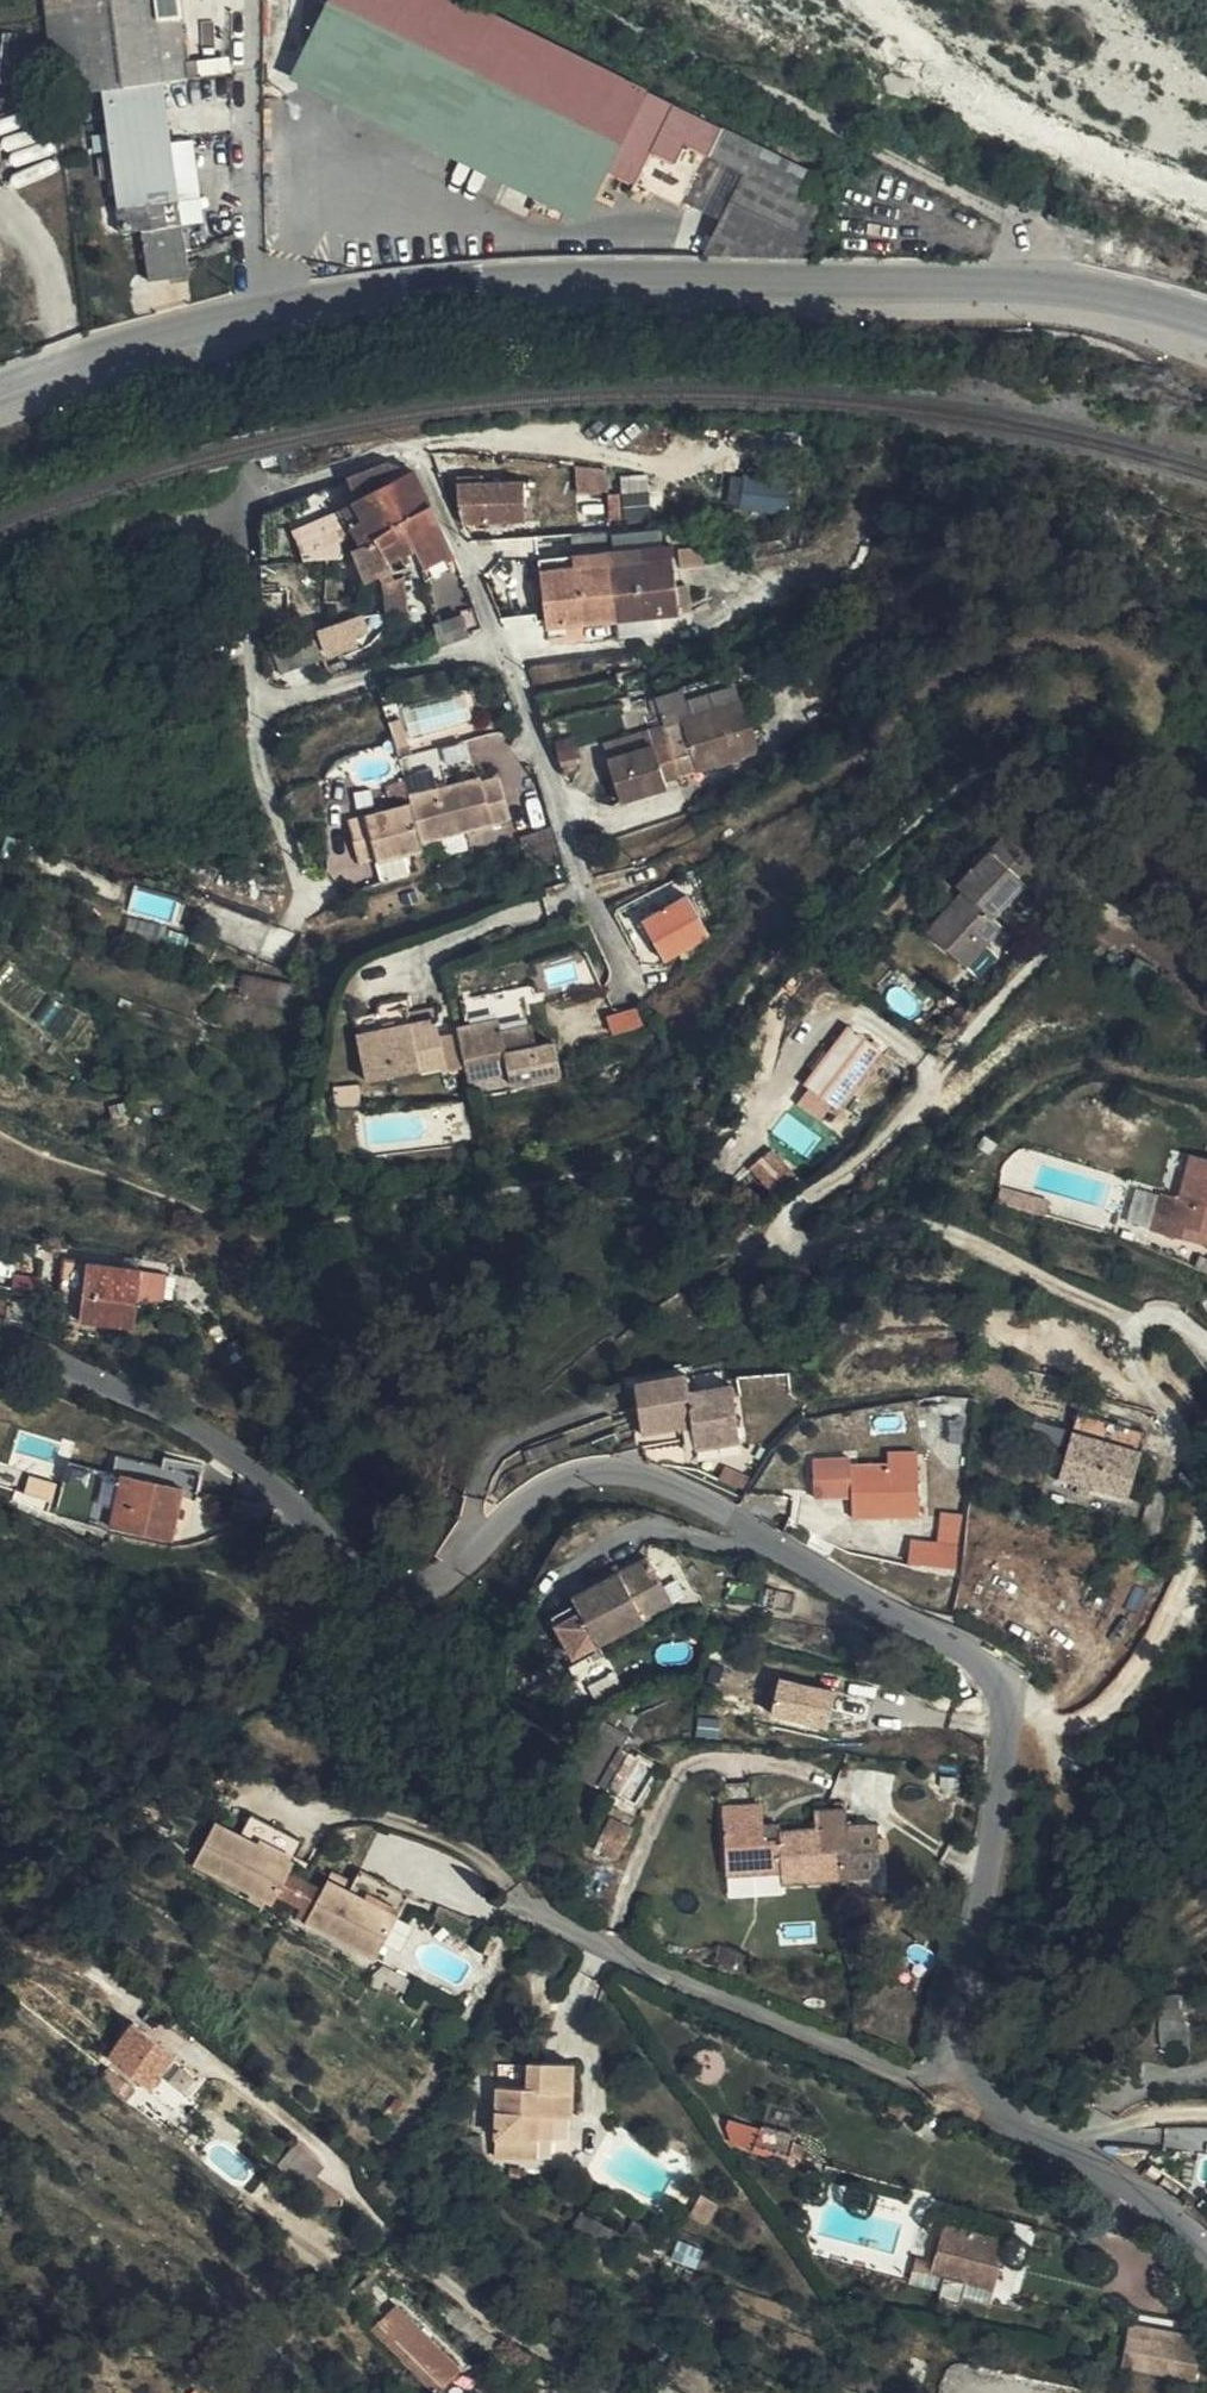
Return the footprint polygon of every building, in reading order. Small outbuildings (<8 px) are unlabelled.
[(90,90),(107,88),(169,79),(193,75),(184,0),(80,0),(90,90)] [(716,146),(729,119),(560,38),(481,0),(329,0),(305,50),(597,193),(611,163),(690,201),(716,146)] [(169,79),(107,88),(123,190),(127,228),(149,226),(155,276),(193,270),(169,79)] [(829,167),(729,119),(716,146),(747,161),(708,244),(812,246),(829,167)] [(414,466),(379,481),(411,543),(443,528),(414,466)] [(730,504),(790,510),(792,479),(733,473),(730,504)] [(453,487),(478,487),(478,479),(453,478),(453,487)] [(411,543),(379,481),(353,494),(358,506),(373,534),(383,555),(390,552),(395,563),(405,559),(399,548),(411,543)] [(651,519),(650,483),(612,484),(613,520),(651,519)] [(519,488),(478,487),(453,487),(452,509),(454,517),(455,525),(517,526),(519,488)] [(358,506),(353,494),(338,501),(343,513),(358,506)] [(357,542),(373,534),(358,506),(343,513),(357,542)] [(411,543),(420,563),(452,546),(443,528),(411,543)] [(607,547),(607,561),(670,555),(669,541),(607,547)] [(452,546),(420,563),(425,573),(458,559),(452,546)] [(536,568),(607,561),(607,547),(534,554),(536,568)] [(670,555),(607,561),(536,568),(542,621),(675,608),(670,555)] [(397,600),(394,569),(372,570),(376,601),(397,600)] [(435,610),(441,630),(471,620),(465,599),(435,610)] [(372,626),(371,607),(350,607),(351,626),(372,626)] [(322,658),(316,637),(276,647),(281,668),(322,658)] [(792,681),(771,686),(774,700),(795,696),(792,681)] [(470,694),(392,702),(396,737),(474,728),(470,694)] [(664,735),(673,771),(756,750),(742,695),(679,711),(683,730),(664,735)] [(659,774),(673,771),(664,735),(651,739),(659,774)] [(662,787),(659,774),(651,739),(604,750),(616,798),(662,787)] [(408,797),(417,834),(507,812),(496,770),(478,775),(476,770),(406,787),(408,797)] [(420,843),(417,834),(408,797),(344,811),(355,853),(372,850),(373,854),(420,843)] [(963,903),(955,895),(932,919),(959,945),(978,924),(987,933),(1007,912),(997,903),(1044,854),(1010,822),(963,871),(970,878),(978,886),(963,903)] [(970,878),(955,895),(963,903),(978,886),(970,878)] [(683,887),(634,913),(658,958),(706,931),(683,887)] [(180,950),(188,929),(166,920),(158,943),(180,950)] [(978,924),(959,945),(968,953),(987,933),(978,924)] [(284,988),(243,973),(236,990),(278,1006),(284,988)] [(444,1056),(435,1010),(355,1025),(364,1072),(444,1056)] [(496,1011),(456,1019),(469,1073),(507,1067),(509,1078),(558,1068),(552,1038),(535,1041),(531,1018),(499,1024),(496,1011)] [(848,1019),(835,1036),(843,1042),(819,1071),(846,1092),(869,1063),(864,1060),(878,1042),(848,1019)] [(843,1042),(835,1036),(811,1065),(819,1071),(843,1042)] [(775,1148),(753,1163),(773,1191),(795,1177),(775,1148)] [(1187,1153),(1175,1193),(1155,1188),(1143,1225),(1191,1239),(1195,1228),(1198,1218),(1206,1220),(1206,1159),(1187,1153)] [(996,1190),(1021,1198),(1023,1188),(999,1180),(996,1190)] [(1023,1188),(1021,1198),(1045,1206),(1048,1196),(1023,1188)] [(1206,1231),(1206,1230),(1206,1220),(1198,1218),(1195,1228),(1206,1231)] [(131,1319),(133,1297),(134,1293),(138,1263),(60,1250),(56,1275),(56,1279),(68,1281),(79,1283),(76,1310),(131,1319)] [(138,1263),(134,1293),(158,1296),(162,1268),(138,1263)] [(682,1422),(682,1427),(688,1426),(690,1443),(729,1439),(721,1379),(677,1383),(676,1369),(624,1374),(630,1426),(682,1422)] [(1066,1481),(1077,1485),(1113,1496),(1131,1431),(1063,1411),(1045,1475),(1066,1481)] [(688,1426),(682,1427),(684,1443),(690,1443),(688,1426)] [(172,1476),(187,1480),(192,1461),(105,1442),(100,1460),(111,1463),(98,1517),(159,1530),(172,1476)] [(878,1449),(878,1459),(882,1459),(882,1465),(906,1464),(906,1448),(878,1449)] [(71,1469),(75,1454),(55,1449),(52,1464),(71,1469)] [(18,1463),(13,1486),(43,1494),(43,1498),(88,1509),(100,1460),(75,1454),(71,1469),(52,1464),(50,1471),(18,1463)] [(13,1486),(18,1463),(0,1459),(0,1483),(13,1486)] [(882,1459),(878,1459),(840,1460),(841,1513),(906,1513),(906,1464),(882,1465),(882,1459)] [(1074,1495),(1077,1485),(1066,1481),(1063,1491),(1074,1495)] [(958,1567),(961,1510),(941,1509),(939,1538),(911,1536),(909,1564),(958,1567)] [(637,1555),(657,1595),(681,1583),(662,1543),(637,1555)] [(658,1598),(657,1595),(637,1555),(635,1551),(559,1588),(565,1600),(539,1611),(558,1648),(658,1598)] [(780,1673),(772,1717),(831,1728),(839,1684),(780,1673)] [(602,1725),(578,1719),(563,1781),(586,1788),(602,1725)] [(638,1797),(658,1768),(628,1748),(618,1765),(623,1768),(614,1781),(638,1797)] [(712,1796),(712,1807),(753,1806),(753,1796),(740,1796),(717,1796),(712,1796)] [(251,1801),(238,1822),(291,1851),(304,1830),(251,1801)] [(712,1807),(713,1862),(741,1862),(741,1867),(771,1866),(771,1877),(839,1877),(838,1875),(870,1875),(869,1823),(837,1823),(837,1803),(805,1803),(805,1823),(768,1823),(769,1833),(753,1833),(753,1816),(753,1806),(712,1807)] [(291,1851),(238,1822),(212,1808),(190,1847),(269,1891),(272,1886),(287,1859),(291,1851)] [(769,1833),(768,1823),(769,1816),(753,1816),(753,1833),(769,1833)] [(356,1858),(344,1881),(391,1908),(403,1885),(356,1858)] [(293,1897),(307,1871),(287,1859),(272,1886),(293,1897)] [(306,1905),(321,1878),(307,1871),(293,1897),(306,1905)] [(391,1908),(344,1881),(325,1871),(321,1878),(306,1905),(303,1910),(370,1947),(391,1908)] [(726,1944),(701,1937),(696,1954),(721,1962),(726,1944)] [(1184,2028),(1183,1991),(1164,1992),(1165,2029),(1184,2028)] [(105,2048),(148,2086),(174,2056),(146,2031),(132,2019),(105,2048)] [(146,2031),(174,2056),(182,2046),(155,2022),(146,2031)] [(536,2102),(551,2102),(562,2103),(564,2051),(522,2049),(520,2077),(492,2076),(490,2149),(533,2149),(534,2128),(536,2102)] [(549,2129),(551,2102),(536,2102),(534,2128),(549,2129)] [(1180,2126),(1180,2151),(1206,2150),(1206,2126),(1180,2126)] [(922,2253),(905,2248),(902,2260),(986,2284),(997,2234),(931,2215),(922,2253)] [(676,2236),(671,2253),(697,2262),(703,2243),(676,2236)] [(373,2314),(441,2375),(465,2350),(398,2288),(373,2314)] [(1131,2298),(1129,2309),(1159,2314),(1161,2303),(1131,2298)] [(1159,2314),(1129,2309),(1126,2325),(1173,2333),(1178,2307),(1161,2303),(1159,2314)]
